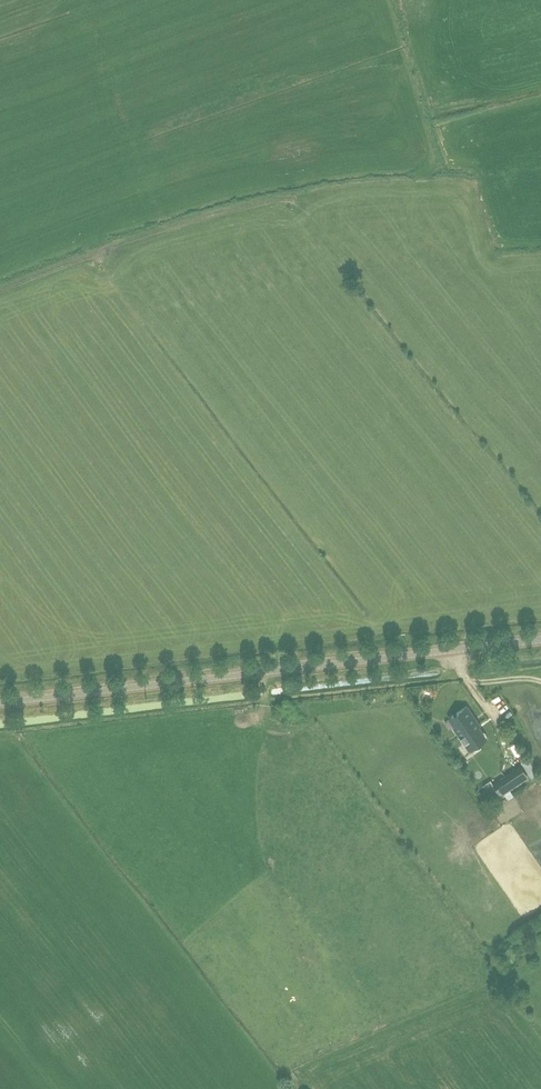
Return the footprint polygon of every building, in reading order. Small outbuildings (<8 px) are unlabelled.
[(58,676),(46,676),(46,687),(49,687),(49,695),(58,695),(58,676)] [(479,726),(466,707),(451,717),(452,718),(450,720),(455,727),(454,728),(469,749),(484,739),(476,728),(479,726)] [(485,757),(493,767),(501,760),(493,751),(485,757)] [(501,795),(527,777),(520,766),(493,784),(501,795)]
